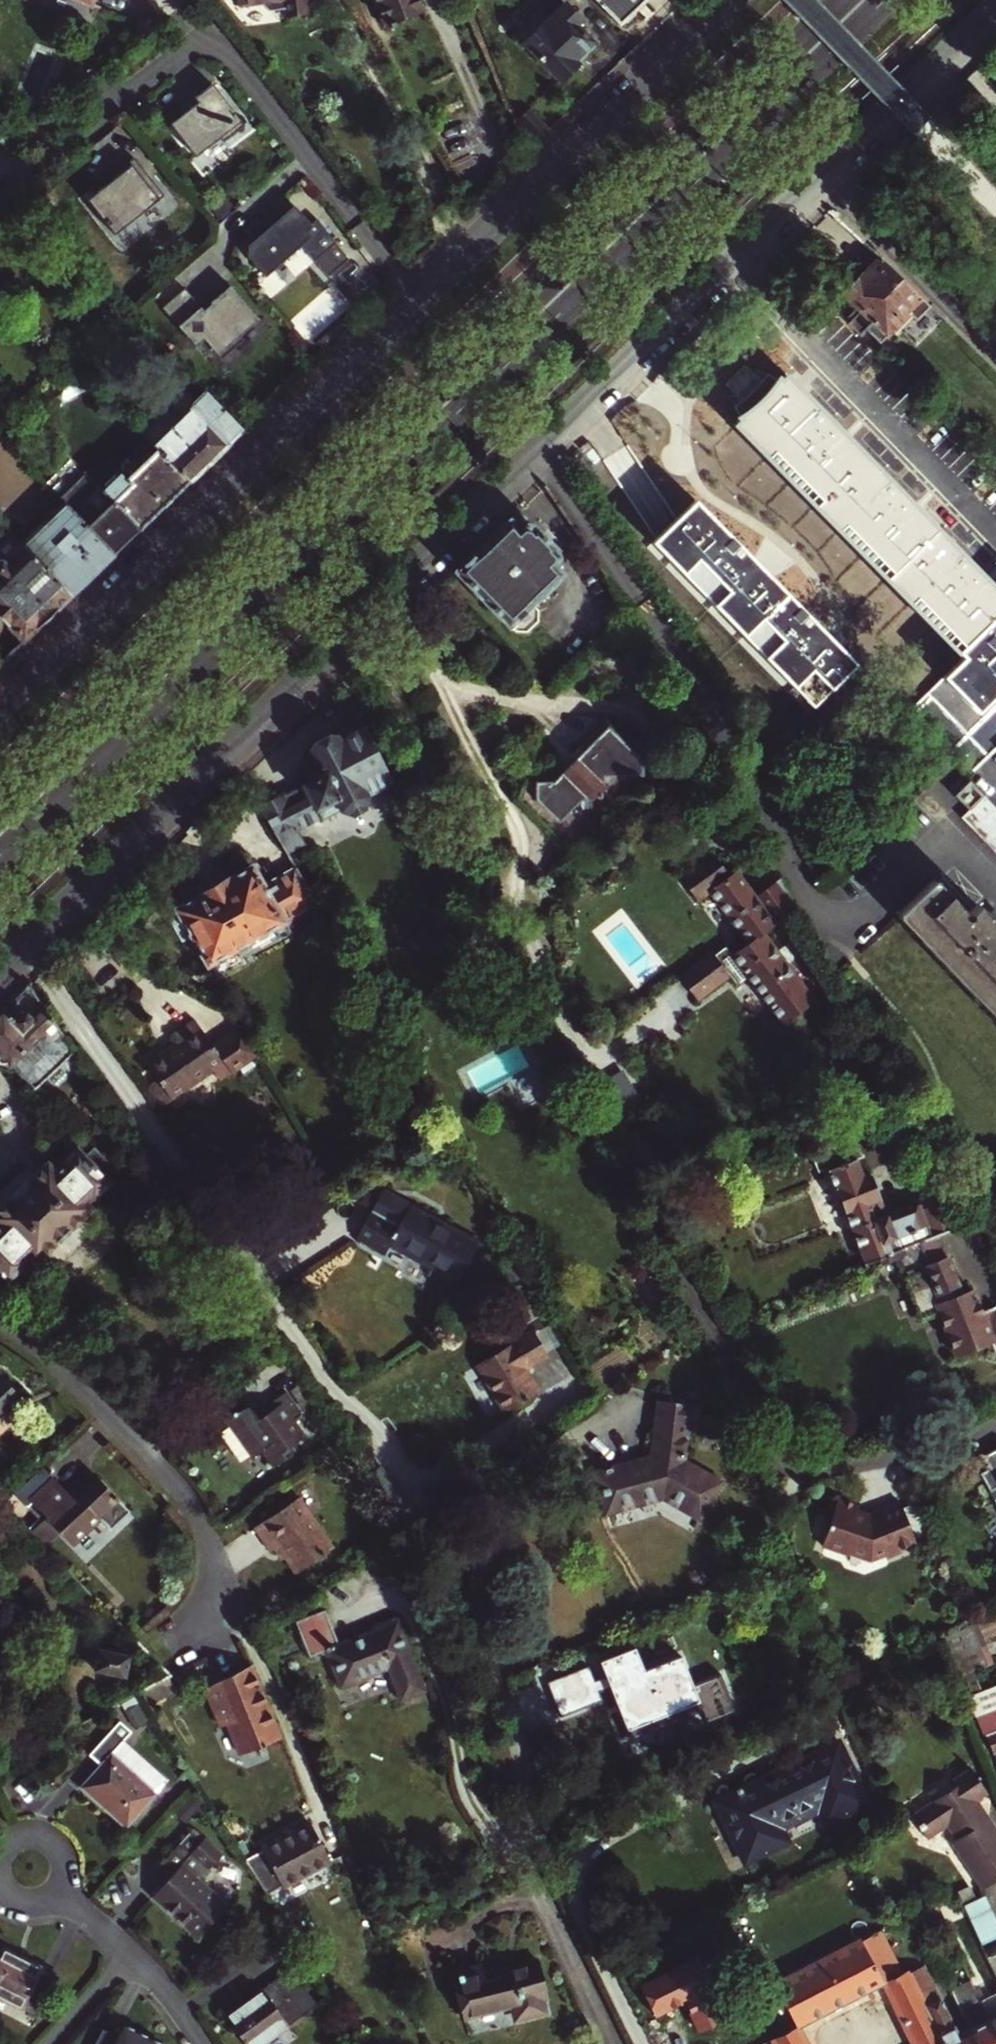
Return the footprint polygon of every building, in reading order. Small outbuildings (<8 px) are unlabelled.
[(234,5),(259,5),(265,12),(279,12),(279,23),(302,23),(302,2),(307,2),(307,0),(234,0),(234,5)] [(389,31),(426,16),(420,0),(377,0),(389,31)] [(643,0),(592,0),(617,25),(643,0)] [(576,66),(573,62),(591,45),(592,46),(611,28),(592,9),(578,22),(562,5),(558,9),(551,2),(540,12),(547,20),(522,44),(559,82),(576,66)] [(515,36),(522,44),(547,20),(540,12),(515,36)] [(245,126),(212,85),(196,98),(200,102),(168,127),(183,146),(185,144),(196,158),(221,138),(224,142),(245,126)] [(135,158),(82,199),(115,241),(161,205),(160,202),(166,197),(135,158)] [(310,224),(294,206),(249,246),(248,256),(266,276),(301,246),(328,279),(349,262),(316,219),(310,224)] [(903,334),(931,308),(880,259),(844,294),(860,312),(848,324),(858,334),(866,326),(880,340),(895,326),(903,334)] [(211,304),(203,310),(184,288),(162,308),(195,347),(201,342),(212,354),(214,352),(221,359),(243,340),(239,335),(259,319),(231,285),(215,298),(210,302),(211,304)] [(979,573),(992,560),(949,516),(947,518),(936,529),(927,519),(938,509),(926,497),(915,507),(863,456),(784,375),(780,379),(778,377),(774,381),(772,379),(768,384),(763,389),(757,395),(751,400),(736,412),(739,415),(736,419),(737,421),(733,425),(835,529),(966,662),(910,718),(951,759),(968,777),(995,750),(995,590),(979,573)] [(153,444),(155,446),(190,482),(224,449),(241,430),(205,391),(198,399),(187,391),(181,390),(168,402),(168,407),(179,418),(153,444)] [(179,418),(168,407),(142,433),(153,444),(179,418)] [(86,475),(101,491),(140,531),(190,482),(155,446),(146,454),(150,459),(134,475),(131,472),(126,477),(121,472),(111,482),(99,469),(93,468),(86,475)] [(915,507),(926,497),(875,446),(863,456),(915,507)] [(116,467),(121,472),(126,477),(131,472),(134,475),(150,459),(146,454),(144,452),(135,460),(130,454),(116,467)] [(140,531),(101,491),(77,514),(115,554),(140,531)] [(62,499),(19,541),(71,596),(115,554),(77,514),(62,499)] [(927,519),(936,529),(947,518),(938,509),(927,519)] [(537,610),(531,604),(562,575),(552,564),(553,561),(554,557),(555,554),(554,551),(553,548),(556,546),(538,526),(536,528),(531,526),(527,526),(522,526),(518,528),(510,520),(456,572),(513,632),(526,634),(539,623),(539,620),(539,615),(537,610)] [(24,642),(71,596),(19,541),(5,526),(0,531),(0,617),(24,642)] [(393,783),(365,728),(335,743),(332,737),(315,746),(314,753),(317,759),(311,763),(308,771),(313,781),(261,807),(276,833),(294,824),(296,829),(340,810),(351,813),(360,808),(366,796),(393,783)] [(512,800),(569,854),(647,774),(603,732),(556,781),(528,779),(523,773),(512,800)] [(986,795),(971,779),(955,796),(969,811),(962,818),(995,853),(995,805),(986,795)] [(748,941),(774,922),(756,897),(737,870),(730,875),(714,852),(681,876),(698,900),(711,891),(748,941)] [(190,935),(192,940),(192,943),(194,952),(202,957),(207,965),(209,964),(216,975),(292,933),(289,928),(307,917),(302,910),(315,902),(295,866),(263,885),(252,865),(248,868),(238,866),(233,871),(232,877),(220,883),(217,878),(206,884),(209,889),(195,897),(187,896),(181,901),(180,906),(175,908),(178,915),(169,920),(180,940),(190,935)] [(774,922),(796,906),(782,878),(756,897),(774,922)] [(995,909),(988,915),(977,904),(967,914),(934,879),(897,914),(995,1016),(995,910),(995,909)] [(782,1025),(815,1001),(765,932),(776,924),(774,922),(748,941),(730,954),(722,944),(712,952),(711,951),(676,976),(694,1001),(727,977),(734,985),(747,976),(782,1025)] [(28,986),(0,1013),(0,1061),(3,1064),(8,1062),(34,1089),(73,1051),(28,986)] [(256,1055),(241,1028),(211,1049),(191,1022),(168,1038),(175,1047),(146,1068),(157,1083),(145,1092),(157,1108),(210,1072),(220,1064),(229,1076),(256,1055)] [(210,1072),(218,1084),(229,1076),(220,1064),(210,1072)] [(917,1203),(887,1214),(871,1173),(864,1176),(858,1158),(864,1156),(856,1138),(812,1156),(818,1171),(827,1168),(864,1264),(893,1252),(927,1239),(935,1236),(961,1226),(942,1189),(915,1198),(917,1203)] [(37,1177),(30,1170),(0,1198),(0,1200),(6,1206),(0,1212),(0,1273),(8,1282),(29,1259),(36,1265),(94,1209),(88,1202),(92,1198),(94,1199),(112,1181),(104,1173),(112,1165),(95,1147),(86,1154),(78,1146),(63,1160),(59,1156),(37,1177)] [(397,1230),(367,1216),(355,1244),(384,1257),(388,1247),(459,1280),(477,1240),(407,1208),(397,1230)] [(937,1260),(944,1257),(935,1236),(927,1239),(937,1260)] [(995,1305),(981,1310),(973,1290),(961,1294),(945,1257),(944,1257),(937,1260),(927,1239),(893,1252),(921,1318),(940,1312),(958,1354),(992,1343),(995,1353),(995,1306),(995,1305)] [(536,1334),(548,1353),(561,1345),(549,1326),(536,1334)] [(478,1365),(506,1412),(539,1393),(525,1369),(549,1355),(548,1353),(536,1334),(535,1331),(478,1365)] [(23,1399),(0,1375),(0,1420),(23,1399)] [(290,1392),(266,1408),(270,1414),(261,1420),(257,1414),(251,1404),(227,1419),(252,1458),(263,1451),(274,1468),(297,1453),(294,1447),(308,1438),(298,1422),(303,1419),(304,1414),(290,1392)] [(690,1422),(692,1405),(692,1402),(656,1398),(650,1455),(592,1467),(603,1513),(662,1499),(703,1520),(725,1478),(687,1456),(690,1422)] [(704,1406),(692,1405),(690,1422),(702,1424),(704,1406)] [(270,1414),(266,1408),(257,1414),(261,1420),(270,1414)] [(978,1474),(995,1508),(995,1449),(980,1457),(986,1469),(978,1474)] [(42,1465),(18,1488),(32,1502),(56,1479),(42,1465)] [(94,1473),(82,1485),(83,1490),(74,1499),(71,1495),(56,1479),(32,1502),(61,1533),(63,1531),(75,1544),(95,1525),(105,1536),(131,1511),(94,1473)] [(82,1485),(71,1495),(74,1499),(83,1490),(82,1485)] [(300,1499),(256,1530),(272,1554),(276,1551),(280,1548),(287,1557),(300,1576),(336,1550),(300,1499)] [(856,1513),(858,1506),(837,1500),(822,1547),(848,1555),(849,1552),(872,1560),(885,1555),(886,1558),(902,1552),(900,1548),(916,1542),(900,1503),(873,1514),(874,1517),(870,1518),(856,1513)] [(280,1548),(276,1551),(282,1560),(287,1557),(280,1548)] [(326,1611),(297,1623),(310,1656),(326,1650),(347,1706),(390,1690),(395,1703),(425,1691),(398,1621),(339,1644),(326,1611)] [(947,1657),(980,1645),(971,1622),(939,1639),(947,1657)] [(969,1671),(987,1664),(980,1645),(947,1657),(955,1676),(969,1671)] [(204,1683),(212,1705),(220,1726),(227,1724),(239,1754),(279,1739),(251,1665),(204,1683)] [(965,1697),(978,1692),(969,1671),(955,1676),(965,1697)] [(175,1692),(168,1679),(138,1694),(146,1708),(175,1692)] [(995,1708),(995,1689),(995,1686),(978,1692),(965,1697),(973,1717),(995,1708)] [(995,1730),(995,1708),(973,1717),(982,1735),(995,1730)] [(87,1756),(99,1767),(78,1790),(121,1831),(166,1784),(123,1743),(132,1734),(119,1722),(87,1756)] [(995,1754),(995,1733),(983,1738),(991,1756),(995,1754)] [(739,1862),(781,1841),(775,1828),(811,1809),(818,1822),(863,1799),(833,1739),(709,1802),(739,1862)] [(992,1882),(995,1879),(995,1834),(984,1815),(979,1818),(970,1804),(985,1794),(969,1769),(951,1780),(954,1785),(911,1814),(928,1838),(949,1825),(957,1837),(954,1841),(959,1853),(963,1856),(968,1866),(972,1870),(977,1870),(978,1876),(988,1884),(992,1882)] [(491,1804),(494,1812),(503,1807),(501,1801),(491,1804)] [(264,1854),(246,1864),(265,1897),(282,1887),(284,1890),(332,1863),(309,1824),(262,1851),(264,1854)] [(156,1869),(168,1878),(149,1899),(194,1939),(222,1907),(192,1881),(203,1868),(206,1870),(219,1856),(201,1840),(198,1843),(187,1834),(156,1869)] [(909,1972),(908,1969),(904,1971),(883,1930),(769,1990),(776,2003),(784,1999),(799,2027),(883,1983),(915,2043),(945,2043),(909,1972)] [(0,1955),(0,1999),(34,2018),(57,1977),(4,1947),(0,1955)] [(987,1955),(995,1973),(995,1951),(987,1955)] [(479,1964),(453,1970),(469,2036),(551,2016),(537,1958),(481,1972),(479,1964)] [(971,2029),(958,2035),(923,1965),(909,1972),(945,2043),(979,2043),(971,2029)] [(243,2043),(265,2043),(314,2012),(290,1974),(225,2016),(243,2043)] [(966,1976),(950,1984),(960,2005),(975,1999),(968,1982),(966,1976)] [(990,2017),(972,1980),(968,1982),(975,1999),(978,2007),(993,2043),(995,2043),(995,2029),(990,2017)] [(965,2014),(971,2029),(979,2043),(993,2043),(978,2007),(965,2014)] [(102,2029),(94,2043),(155,2043),(121,2025),(115,2036),(102,2029)] [(774,2043),(808,2043),(799,2027),(771,2038),(774,2043)]
